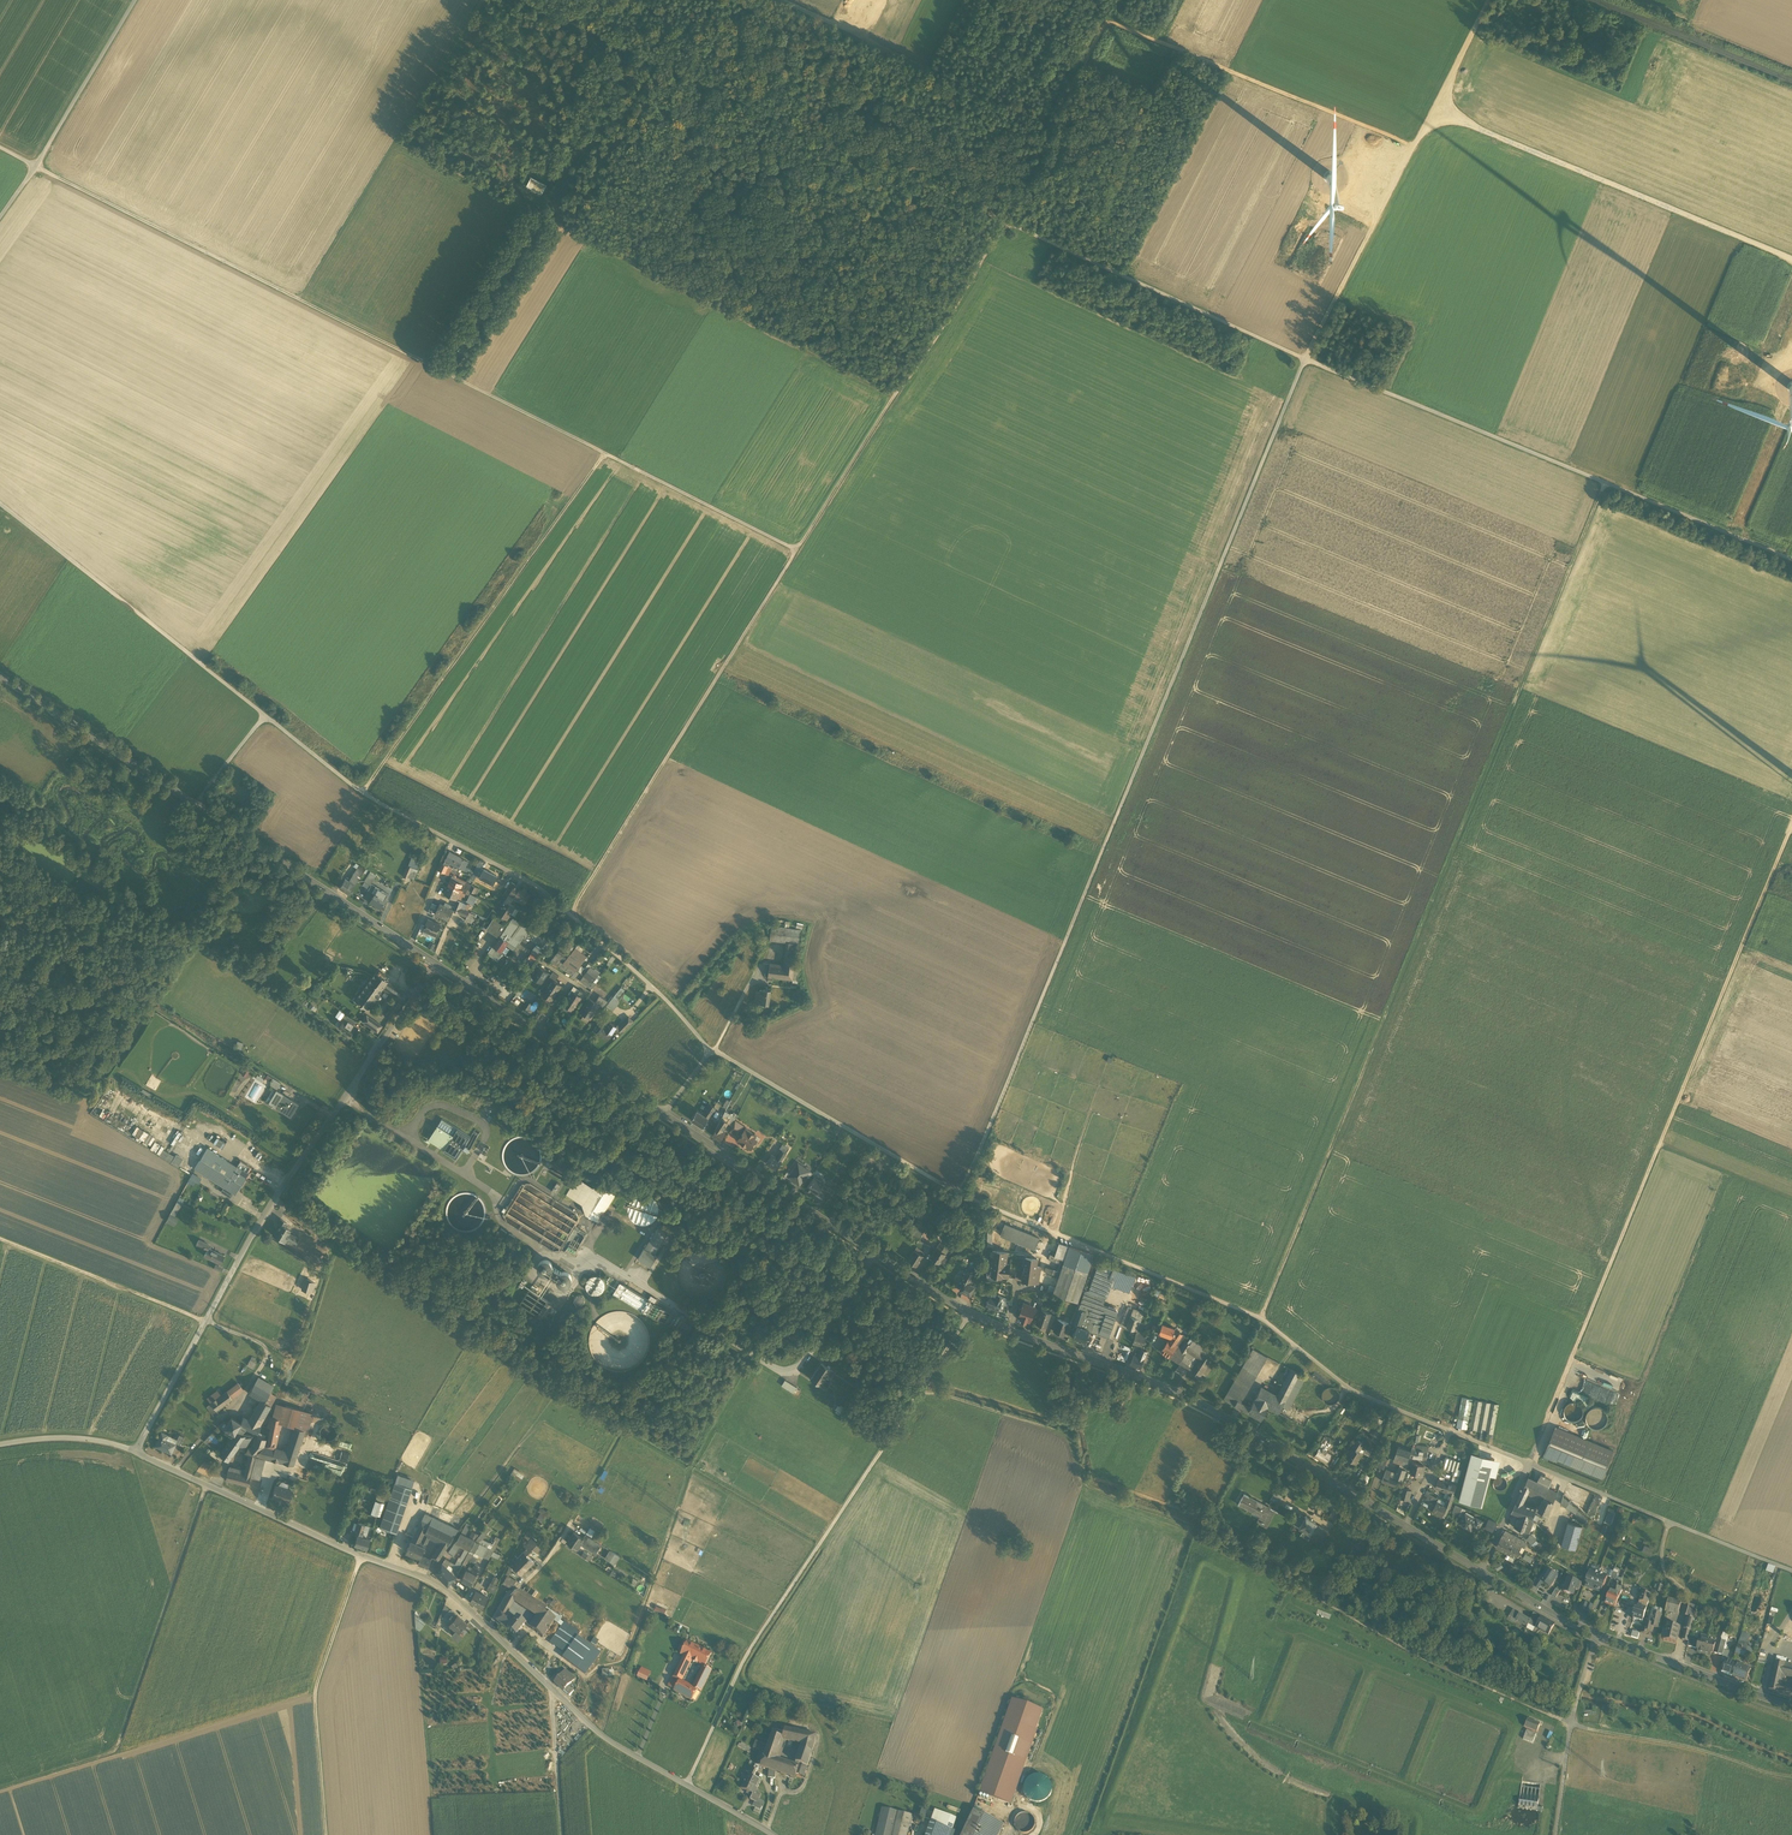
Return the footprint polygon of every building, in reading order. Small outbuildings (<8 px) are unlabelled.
[(1589,37),(1586,40),(1582,36),(1580,38),(1590,48),(1592,45),(1595,42),(1589,37)] [(1588,49),(1594,55),(1603,46),(1596,40),(1595,42),(1592,45),(1590,48),(1588,49)] [(1576,54),(1586,64),(1590,59),(1580,50),(1576,54)] [(527,186),(542,194),(547,185),(531,177),(527,186)] [(445,860),(450,863),(454,854),(450,852),(445,860)] [(413,867),(416,869),(421,858),(413,854),(408,865),(413,867)] [(450,863),(459,868),(464,859),(454,854),(450,863)] [(468,861),(464,859),(459,868),(464,870),(466,866),(466,867),(466,866),(468,861)] [(475,870),(478,872),(483,864),(479,862),(475,870)] [(438,869),(445,873),(448,866),(444,864),(442,863),(438,869)] [(360,865),(358,869),(357,870),(362,874),(366,868),(361,865),(360,865)] [(409,877),(413,867),(408,865),(404,875),(403,877),(408,879),(409,877)] [(413,867),(409,877),(414,879),(418,869),(416,869),(413,867)] [(484,869),(479,878),(493,885),(498,876),(484,869)] [(370,871),(364,881),(369,885),(370,885),(376,875),(370,871)] [(355,885),(361,876),(355,873),(355,872),(350,881),(355,885)] [(448,886),(456,890),(456,891),(460,893),(460,891),(466,893),(468,889),(469,890),(471,885),(466,882),(456,877),(455,875),(453,874),(452,875),(451,877),(451,879),(448,886)] [(339,887),(349,894),(355,885),(350,881),(345,878),(339,887)] [(505,892),(509,895),(515,884),(511,882),(505,892)] [(375,894),(376,895),(380,889),(372,884),(368,890),(374,894),(375,894)] [(513,897),(514,896),(520,887),(519,887),(515,884),(509,895),(513,897)] [(458,897),(460,893),(456,891),(456,890),(448,886),(444,894),(456,900),(458,897)] [(522,888),(520,887),(514,896),(524,903),(530,893),(525,890),(526,888),(524,886),(522,888)] [(369,903),(380,909),(385,900),(388,895),(380,889),(376,895),(375,894),(374,894),(369,903)] [(497,912),(507,919),(511,914),(515,907),(509,904),(513,897),(509,895),(497,912)] [(460,907),(465,909),(466,905),(465,904),(458,901),(456,905),(460,907)] [(538,908),(544,912),(548,906),(542,902),(538,908)] [(435,914),(440,916),(442,912),(444,913),(445,911),(447,912),(449,908),(444,906),(440,904),(435,914)] [(549,909),(554,913),(556,910),(550,904),(545,911),(547,912),(549,909)] [(515,907),(511,914),(515,916),(519,910),(515,907)] [(453,910),(449,908),(447,912),(445,911),(444,913),(442,912),(440,916),(444,918),(448,920),(452,910),(453,910)] [(472,913),(460,908),(458,913),(467,917),(467,916),(470,918),(472,913)] [(522,936),(523,934),(527,928),(526,927),(513,918),(506,927),(500,936),(509,941),(507,944),(514,949),(523,937),(522,936)] [(432,934),(436,936),(441,925),(428,919),(425,926),(423,930),(432,934)] [(499,937),(500,936),(506,927),(493,919),(487,929),(499,937)] [(527,925),(526,927),(527,928),(523,934),(534,940),(536,937),(540,940),(543,936),(538,934),(533,930),(527,925)] [(797,944),(801,945),(803,930),(772,926),(770,940),(789,943),(797,944)] [(492,957),(496,959),(502,952),(502,951),(506,946),(507,944),(509,941),(500,936),(499,937),(488,952),(489,953),(493,956),(492,957)] [(543,946),(544,943),(540,940),(536,937),(534,940),(543,946)] [(796,958),(797,944),(789,943),(787,957),(796,958)] [(536,945),(532,950),(533,950),(539,955),(540,955),(544,951),(536,945)] [(551,960),(559,965),(563,960),(564,961),(569,954),(560,948),(551,960)] [(569,954),(564,961),(576,970),(576,969),(581,964),(587,956),(581,952),(575,948),(570,955),(569,954)] [(539,955),(533,950),(528,957),(534,961),(539,955)] [(493,956),(489,953),(488,954),(497,961),(503,953),(502,952),(496,959),(492,957),(493,956)] [(535,962),(534,961),(528,957),(527,956),(523,961),(531,967),(535,962)] [(575,971),(576,970),(564,961),(563,960),(559,965),(572,975),(575,971)] [(794,967),(795,965),(786,963),(785,967),(770,965),(768,977),(793,980),(794,967)] [(581,964),(576,969),(581,973),(585,967),(581,964)] [(533,976),(542,982),(548,972),(539,966),(536,971),(532,976),(533,976)] [(591,980),(592,981),(599,973),(599,972),(591,966),(588,970),(584,975),(585,975),(591,980)] [(530,980),(533,976),(532,976),(536,971),(533,969),(526,978),(530,980)] [(552,979),(555,981),(559,975),(553,971),(549,977),(552,979)] [(372,976),(368,982),(367,981),(366,982),(365,982),(363,985),(364,985),(363,986),(364,987),(361,992),(360,991),(359,992),(358,991),(356,994),(357,995),(356,996),(357,997),(355,1000),(359,1003),(358,1005),(361,1007),(362,1006),(366,1009),(376,996),(377,997),(378,998),(379,998),(380,997),(380,996),(380,995),(380,994),(378,993),(382,989),(382,988),(387,981),(375,973),(372,976)] [(601,975),(599,973),(592,981),(595,983),(601,975)] [(585,975),(584,975),(581,980),(589,986),(592,981),(591,980),(585,975)] [(546,1000),(550,1003),(552,999),(561,985),(555,981),(552,979),(543,993),(548,997),(546,1000)] [(382,988),(397,999),(402,991),(387,981),(382,988)] [(577,994),(580,989),(574,985),(571,990),(572,991),(577,994)] [(581,997),(584,999),(588,994),(580,989),(577,994),(581,997)] [(755,1003),(769,1005),(769,1004),(771,991),(771,990),(761,989),(760,994),(756,994),(755,1003)] [(797,1000),(804,1000),(805,990),(798,989),(797,1000)] [(385,1015),(390,1019),(407,995),(402,991),(397,999),(390,1007),(389,1006),(388,1008),(389,1009),(385,1015)] [(572,1010),(573,1010),(581,997),(577,994),(572,991),(564,1004),(565,1005),(572,1010)] [(617,1000),(621,995),(618,991),(613,997),(617,1000)] [(599,1005),(604,1008),(609,1001),(600,995),(595,1002),(600,1005),(599,1005)] [(619,1002),(617,1000),(613,997),(609,1001),(606,1005),(613,1010),(619,1002)] [(584,1014),(590,1018),(594,1011),(595,1012),(599,1005),(600,1005),(595,1002),(589,998),(580,1012),(584,1014)] [(569,1015),(572,1010),(565,1005),(562,1010),(569,1015)] [(544,1012),(539,1009),(535,1016),(539,1019),(544,1012)] [(335,1016),(340,1020),(344,1013),(340,1010),(335,1016)] [(546,1014),(544,1012),(539,1019),(535,1016),(533,1018),(538,1022),(542,1021),(546,1014)] [(344,1019),(352,1025),(355,1021),(344,1013),(340,1020),(342,1022),(344,1019)] [(587,1022),(590,1018),(584,1014),(581,1018),(587,1022)] [(362,1021),(377,1032),(382,1025),(366,1015),(362,1021)] [(556,1031),(560,1025),(553,1021),(554,1019),(552,1018),(548,1025),(556,1031)] [(338,1028),(349,1035),(353,1029),(350,1027),(352,1025),(344,1019),(342,1022),(338,1028)] [(597,1033),(607,1040),(614,1029),(616,1026),(606,1019),(597,1033)] [(619,1028),(623,1032),(627,1028),(623,1024),(619,1028)] [(245,1068),(241,1074),(246,1077),(249,1071),(245,1068)] [(271,1087),(272,1088),(276,1090),(281,1083),(272,1078),(270,1081),(270,1083),(270,1085),(271,1087)] [(153,1094),(142,1088),(141,1091),(151,1097),(153,1094)] [(276,1090),(272,1088),(265,1101),(268,1103),(276,1090)] [(283,1112),(290,1116),(297,1103),(290,1099),(290,1100),(282,1095),(283,1094),(276,1090),(268,1103),(275,1107),(277,1103),(285,1108),(283,1112)] [(277,1103),(275,1107),(283,1112),(285,1108),(277,1103)] [(691,1119),(702,1127),(715,1107),(709,1103),(702,1113),(697,1110),(691,1119)] [(721,1118),(727,1121),(731,1116),(732,1114),(725,1111),(723,1114),(723,1115),(721,1118)] [(735,1120),(736,1119),(731,1116),(727,1121),(727,1122),(733,1126),(735,1120)] [(470,1136),(442,1118),(438,1125),(453,1135),(444,1150),(443,1151),(456,1159),(462,1149),(468,1152),(480,1132),(475,1129),(470,1136)] [(713,1133),(720,1138),(724,1132),(722,1130),(727,1122),(727,1121),(721,1118),(718,1124),(713,1133)] [(730,1130),(737,1134),(743,1125),(735,1120),(733,1126),(730,1130)] [(706,1129),(712,1134),(713,1133),(718,1124),(714,1121),(713,1121),(710,1126),(708,1125),(706,1129)] [(438,1125),(428,1140),(444,1150),(453,1135),(438,1125)] [(142,1142),(149,1146),(155,1136),(136,1126),(132,1134),(143,1140),(142,1142)] [(746,1145),(751,1148),(754,1144),(755,1145),(758,1141),(756,1140),(757,1139),(754,1137),(756,1135),(750,1132),(751,1131),(746,1127),(738,1139),(742,1142),(742,1143),(745,1145),(746,1145)] [(525,1135),(512,1137),(505,1143),(501,1154),(504,1166),(512,1173),(523,1176),(532,1173),(541,1164),(542,1151),(535,1139),(525,1135)] [(225,1143),(217,1137),(213,1143),(222,1149),(225,1143)] [(782,1149),(787,1152),(790,1148),(783,1143),(780,1148),(782,1150),(782,1149)] [(194,1169),(210,1179),(223,1158),(207,1148),(194,1169)] [(172,1163),(175,1157),(163,1149),(159,1156),(171,1164),(172,1163)] [(766,1163),(776,1169),(782,1160),(781,1160),(787,1152),(782,1149),(782,1150),(777,1157),(772,1154),(766,1163)] [(172,1163),(178,1166),(183,1159),(176,1155),(175,1157),(172,1163)] [(231,1163),(223,1158),(210,1179),(219,1185),(225,1176),(226,1177),(233,1165),(231,1163)] [(221,1192),(230,1198),(233,1194),(234,1194),(248,1174),(247,1173),(251,1168),(240,1161),(236,1167),(233,1165),(226,1177),(225,1176),(219,1185),(224,1187),(221,1192)] [(790,1174),(788,1176),(799,1185),(806,1176),(810,1171),(798,1162),(790,1174)] [(593,1188),(574,1177),(573,1179),(551,1165),(546,1171),(571,1187),(566,1195),(582,1205),(586,1215),(598,1222),(615,1194),(603,1187),(593,1188)] [(195,1182),(198,1184),(201,1179),(193,1174),(190,1179),(195,1182)] [(811,1189),(817,1193),(818,1191),(819,1192),(825,1184),(823,1183),(824,1181),(823,1179),(822,1178),(820,1179),(819,1180),(814,1177),(807,1187),(808,1187),(806,1189),(810,1191),(811,1189)] [(555,1193),(561,1185),(557,1182),(551,1190),(555,1193)] [(530,1183),(521,1183),(504,1213),(507,1221),(552,1249),(560,1248),(578,1218),(577,1212),(530,1183)] [(825,1184),(819,1192),(824,1195),(829,1187),(825,1184)] [(824,1195),(829,1198),(835,1190),(829,1187),(824,1195)] [(469,1191),(456,1193),(449,1199),(445,1210),(448,1222),(455,1229),(466,1232),(476,1229),(485,1220),(486,1207),(479,1195),(469,1191)] [(651,1198),(645,1195),(640,1195),(636,1197),(632,1200),(628,1205),(628,1211),(629,1217),(633,1222),(639,1224),(645,1225),(650,1223),(655,1219),(657,1214),(657,1207),(655,1202),(651,1198)] [(182,1204),(177,1202),(170,1214),(175,1216),(182,1204)] [(170,1223),(167,1221),(166,1222),(174,1226),(179,1218),(175,1216),(170,1214),(170,1215),(173,1217),(170,1223)] [(918,1219),(915,1226),(910,1235),(918,1239),(923,1230),(918,1228),(922,1221),(918,1219)] [(286,1239),(295,1244),(299,1239),(293,1235),(289,1232),(290,1230),(285,1226),(280,1223),(279,1224),(273,1235),(285,1242),(286,1239)] [(1000,1235),(1035,1249),(1039,1238),(1005,1224),(1000,1235)] [(655,1232),(645,1248),(654,1254),(669,1231),(660,1225),(655,1232)] [(578,1228),(565,1248),(573,1253),(586,1233),(578,1228)] [(923,1251),(928,1253),(932,1247),(918,1239),(916,1244),(925,1249),(923,1251)] [(196,1245),(204,1249),(206,1244),(199,1240),(196,1245)] [(1059,1242),(1054,1256),(1065,1260),(1069,1246),(1059,1242)] [(204,1256),(220,1264),(224,1256),(208,1248),(210,1245),(206,1244),(204,1249),(207,1250),(204,1256)] [(936,1247),(936,1248),(945,1254),(949,1248),(945,1245),(944,1247),(939,1244),(936,1247)] [(1093,1254),(1069,1246),(1065,1260),(1059,1276),(1053,1293),(1062,1296),(1077,1301),(1093,1254)] [(654,1255),(654,1254),(645,1248),(645,1249),(644,1249),(638,1259),(650,1267),(657,1256),(654,1255)] [(944,1256),(945,1254),(936,1248),(935,1250),(934,1249),(934,1251),(931,1256),(940,1262),(940,1261),(943,1263),(946,1258),(944,1256)] [(710,1250),(702,1249),(697,1249),(691,1251),(685,1255),(681,1260),(678,1266),(676,1273),(677,1281),(679,1288),(683,1293),(689,1298),(697,1301),(704,1301),(712,1300),(718,1296),(723,1291),(726,1286),(728,1278),(728,1269),(725,1261),(719,1255),(715,1252),(710,1250)] [(908,1260),(916,1266),(923,1255),(914,1250),(908,1260)] [(987,1274),(1008,1277),(1009,1270),(1009,1264),(1006,1264),(1005,1264),(1007,1252),(993,1250),(990,1268),(988,1267),(986,1275),(987,1275),(987,1274)] [(924,1254),(917,1266),(921,1268),(928,1257),(924,1254)] [(1059,1276),(1065,1260),(1054,1256),(1050,1255),(1048,1259),(1060,1263),(1057,1270),(1045,1266),(1044,1271),(1059,1276)] [(1023,1271),(1035,1273),(1036,1266),(1037,1258),(1025,1257),(1023,1271)] [(1048,1259),(1045,1266),(1057,1270),(1060,1263),(1048,1259)] [(568,1285),(570,1283),(571,1280),(571,1276),(569,1274),(567,1272),(564,1272),(561,1272),(552,1266),(551,1263),(548,1260),(546,1260),(543,1260),(540,1261),(538,1264),(537,1268),(539,1272),(543,1274),(547,1274),(557,1280),(558,1283),(560,1285),(563,1286),(566,1286),(568,1285)] [(1097,1267),(1110,1272),(1113,1267),(1113,1265),(1099,1260),(1097,1267)] [(1113,1265),(1113,1267),(1135,1275),(1136,1272),(1114,1264),(1113,1265)] [(1089,1289),(1102,1295),(1110,1272),(1097,1267),(1089,1289)] [(1129,1292),(1135,1275),(1113,1267),(1110,1272),(1115,1274),(1111,1285),(1129,1292)] [(1034,1281),(1035,1273),(1023,1271),(1023,1273),(1022,1279),(1022,1280),(1034,1281)] [(1115,1274),(1110,1272),(1102,1295),(1106,1296),(1107,1296),(1111,1285),(1115,1274)] [(962,1280),(963,1281),(969,1283),(972,1276),(965,1273),(963,1277),(962,1280)] [(603,1294),(604,1276),(587,1276),(587,1293),(603,1294)] [(303,1290),(309,1292),(312,1283),(305,1281),(303,1290)] [(975,1286),(969,1283),(963,1281),(960,1287),(959,1290),(970,1295),(975,1286)] [(652,1303),(619,1283),(613,1294),(646,1314),(652,1303)] [(550,1302),(529,1288),(519,1304),(540,1318),(550,1302)] [(1103,1304),(1106,1296),(1102,1295),(1089,1289),(1085,1288),(1083,1296),(1097,1301),(1097,1302),(1103,1304)] [(986,1305),(998,1310),(1003,1297),(997,1294),(996,1298),(990,1296),(986,1305)] [(1089,1330),(1109,1337),(1118,1312),(1116,1308),(1103,1304),(1097,1302),(1097,1301),(1083,1296),(1079,1308),(1073,1324),(1077,1325),(1089,1330)] [(1021,1320),(1025,1321),(1026,1320),(1030,1321),(1035,1307),(1023,1303),(1022,1308),(1020,1307),(1018,1311),(1020,1312),(1018,1317),(1022,1318),(1021,1320)] [(667,1325),(673,1315),(654,1304),(648,1313),(667,1325)] [(1134,1308),(1132,1313),(1142,1316),(1143,1314),(1142,1311),(1134,1308)] [(613,1310),(609,1312),(602,1315),(597,1319),(594,1323),(591,1328),(590,1334),(589,1342),(590,1348),(592,1354),(596,1359),(601,1364),(607,1368),(613,1370),(620,1370),(625,1370),(632,1368),(638,1364),(644,1358),(647,1352),(650,1345),(650,1338),(648,1330),(645,1323),(640,1318),(635,1314),(630,1311),(621,1310),(613,1310)] [(1036,1323),(1046,1327),(1051,1313),(1041,1310),(1036,1323)] [(689,1325),(675,1317),(670,1326),(684,1334),(689,1325)] [(1126,1327),(1137,1331),(1141,1320),(1130,1317),(1126,1327)] [(1053,1331),(1064,1335),(1068,1325),(1068,1323),(1058,1319),(1053,1331)] [(1170,1338),(1171,1339),(1175,1329),(1162,1324),(1158,1334),(1170,1338)] [(1072,1338),(1085,1342),(1089,1330),(1077,1325),(1072,1338)] [(1133,1343),(1143,1346),(1146,1338),(1145,1338),(1146,1334),(1141,1333),(1143,1326),(1140,1325),(1137,1333),(1136,1332),(1133,1343)] [(1161,1351),(1170,1357),(1177,1346),(1179,1343),(1184,1336),(1175,1329),(1171,1339),(1170,1338),(1161,1351)] [(1202,1353),(1211,1359),(1215,1353),(1204,1346),(1194,1338),(1194,1339),(1190,1345),(1198,1350),(1202,1353)] [(1183,1355),(1186,1351),(1190,1345),(1187,1343),(1185,1342),(1181,1349),(1177,1346),(1170,1357),(1178,1363),(1181,1359),(1183,1355)] [(1207,1342),(1204,1346),(1215,1353),(1218,1350),(1207,1342)] [(1198,1350),(1190,1345),(1186,1351),(1193,1356),(1198,1350)] [(1141,1349),(1138,1357),(1144,1359),(1147,1351),(1141,1349)] [(1250,1378),(1238,1399),(1241,1401),(1267,1356),(1253,1349),(1239,1372),(1250,1378)] [(1198,1350),(1193,1356),(1194,1356),(1198,1359),(1202,1353),(1198,1350)] [(1183,1355),(1191,1360),(1194,1356),(1193,1356),(1186,1351),(1183,1355)] [(1197,1360),(1206,1366),(1211,1359),(1202,1353),(1198,1359),(1197,1360)] [(1141,1368),(1144,1359),(1138,1357),(1134,1355),(1130,1364),(1141,1368)] [(1189,1365),(1191,1360),(1183,1355),(1181,1359),(1182,1360),(1188,1364),(1189,1365)] [(1179,1364),(1185,1368),(1188,1364),(1182,1360),(1179,1364)] [(1190,1371),(1199,1377),(1202,1372),(1206,1374),(1209,1369),(1205,1367),(1206,1366),(1197,1360),(1192,1367),(1190,1371)] [(823,1387),(826,1389),(829,1384),(823,1380),(827,1374),(830,1376),(834,1371),(822,1363),(811,1379),(823,1387)] [(1175,1371),(1181,1375),(1185,1369),(1179,1365),(1175,1371)] [(1303,1376),(1291,1369),(1288,1376),(1277,1396),(1261,1387),(1254,1399),(1268,1407),(1278,1412),(1282,1405),(1286,1408),(1287,1405),(1289,1406),(1305,1377),(1303,1376)] [(1311,1375),(1326,1387),(1330,1382),(1315,1370),(1311,1375)] [(1224,1398),(1235,1404),(1238,1399),(1250,1378),(1239,1372),(1224,1398)] [(258,1377),(255,1383),(261,1387),(265,1382),(258,1377)] [(855,1386),(859,1389),(865,1379),(861,1377),(855,1386)] [(781,1386),(793,1393),(796,1388),(792,1385),(785,1380),(782,1384),(781,1386)] [(270,1392),(273,1387),(265,1382),(261,1387),(270,1392)] [(207,1406),(215,1416),(219,1413),(216,1411),(243,1390),(238,1383),(220,1396),(211,1404),(207,1406)] [(270,1392),(261,1387),(255,1383),(248,1393),(260,1400),(264,1402),(270,1392)] [(1329,1403),(1333,1403),(1336,1401),(1338,1398),(1339,1394),(1337,1390),(1335,1388),(1331,1386),(1327,1387),(1324,1389),(1322,1392),(1322,1396),(1323,1399),(1326,1402),(1329,1403)] [(207,1399),(211,1404),(220,1396),(216,1391),(207,1399)] [(276,1396),(270,1392),(264,1402),(270,1406),(276,1396)] [(1457,1427),(1468,1429),(1473,1399),(1462,1397),(1457,1427)] [(1250,1405),(1250,1406),(1247,1411),(1261,1419),(1268,1407),(1254,1399),(1251,1404),(1250,1405)] [(270,1406),(264,1402),(260,1400),(249,1420),(243,1417),(241,1422),(247,1425),(245,1429),(257,1435),(261,1426),(260,1425),(270,1406)] [(1469,1429),(1494,1434),(1500,1404),(1475,1400),(1469,1429)] [(1580,1418),(1583,1415),(1583,1411),(1582,1407),(1580,1404),(1576,1402),(1572,1402),(1568,1403),(1565,1406),(1564,1410),(1564,1414),(1566,1418),(1569,1420),(1573,1421),(1577,1420),(1580,1418)] [(275,1403),(272,1418),(281,1420),(285,1406),(275,1403)] [(1248,1406),(1244,1403),(1241,1408),(1247,1411),(1250,1405),(1248,1406)] [(841,1407),(838,1412),(843,1415),(847,1409),(841,1405),(840,1407),(841,1407)] [(299,1409),(285,1406),(281,1420),(280,1424),(281,1424),(294,1428),(296,1422),(299,1409)] [(1590,1409),(1587,1412),(1586,1416),(1586,1420),(1588,1424),(1591,1427),(1595,1428),(1599,1428),(1603,1426),(1606,1423),(1608,1419),(1607,1415),(1606,1411),(1602,1408),(1598,1407),(1594,1407),(1590,1409)] [(299,1409),(296,1422),(309,1426),(313,1414),(299,1409)] [(280,1424),(281,1420),(272,1418),(270,1417),(267,1428),(270,1428),(266,1447),(275,1449),(281,1424),(280,1424)] [(241,1435),(242,1435),(245,1429),(247,1425),(241,1422),(240,1423),(231,1418),(227,1424),(224,1429),(234,1435),(236,1431),(241,1435)] [(1370,1430),(1373,1423),(1366,1420),(1363,1426),(1370,1430)] [(224,1429),(227,1424),(224,1422),(218,1427),(224,1430),(224,1429)] [(306,1436),(309,1426),(296,1422),(294,1428),(288,1446),(285,1445),(283,1451),(297,1454),(303,1436),(306,1436)] [(326,1441),(330,1441),(333,1440),(336,1437),(337,1433),(336,1429),(334,1426),(330,1425),(326,1425),(323,1426),(320,1429),(320,1433),(320,1436),(323,1439),(326,1441)] [(1578,1467),(1602,1478),(1613,1451),(1589,1441),(1556,1427),(1544,1456),(1556,1461),(1557,1459),(1578,1467)] [(229,1442),(237,1448),(239,1445),(244,1448),(251,1435),(242,1435),(241,1435),(236,1431),(234,1435),(229,1442)] [(155,1446),(171,1454),(175,1444),(165,1440),(167,1435),(161,1432),(155,1446)] [(175,1443),(180,1445),(184,1437),(179,1435),(177,1439),(175,1443)] [(245,1453),(250,1457),(256,1452),(264,1447),(264,1446),(266,1439),(256,1436),(253,1445),(250,1449),(249,1447),(245,1453)] [(1319,1447),(1324,1449),(1329,1441),(1323,1437),(1321,1441),(1322,1442),(1319,1447)] [(1347,1457),(1356,1463),(1362,1453),(1359,1451),(1364,1443),(1358,1439),(1354,1446),(1347,1457)] [(220,1455),(228,1461),(233,1454),(237,1448),(229,1442),(225,1448),(223,1451),(220,1455)] [(321,1454),(325,1446),(316,1443),(313,1451),(321,1454)] [(272,1461),(275,1449),(266,1447),(265,1446),(264,1446),(264,1447),(256,1452),(255,1456),(265,1459),(272,1461)] [(1364,1452),(1370,1454),(1373,1448),(1367,1446),(1364,1452)] [(1408,1460),(1409,1456),(1411,1451),(1398,1446),(1393,1461),(1401,1463),(1408,1465),(1408,1464),(1408,1460)] [(1314,1455),(1325,1462),(1331,1454),(1324,1449),(1319,1447),(1314,1455)] [(275,1449),(272,1461),(278,1462),(281,1450),(275,1449)] [(1412,1449),(1411,1451),(1409,1456),(1426,1459),(1428,1452),(1416,1450),(1412,1449)] [(293,1466),(297,1454),(283,1451),(281,1450),(278,1462),(293,1466)] [(1459,1500),(1482,1506),(1490,1475),(1495,1459),(1472,1453),(1459,1500)] [(252,1471),(250,1477),(260,1480),(265,1459),(255,1456),(255,1458),(252,1471)] [(1378,1465),(1382,1467),(1386,1457),(1382,1456),(1378,1465)] [(245,1469),(252,1471),(255,1458),(248,1457),(245,1469)] [(1456,1472),(1457,1472),(1460,1462),(1445,1457),(1444,1461),(1442,1467),(1442,1468),(1456,1472)] [(1500,1461),(1495,1459),(1490,1475),(1496,1477),(1500,1461)] [(1410,1471),(1422,1475),(1424,1465),(1413,1462),(1412,1466),(1410,1471)] [(244,1474),(245,1470),(230,1466),(228,1470),(244,1474)] [(1398,1478),(1403,1480),(1407,1470),(1399,1467),(1399,1468),(1398,1468),(1397,1469),(1399,1469),(1397,1473),(1396,1477),(1398,1478)] [(515,1468),(513,1471),(523,1477),(525,1474),(515,1468)] [(244,1474),(228,1470),(225,1480),(248,1486),(250,1477),(252,1471),(245,1469),(245,1470),(244,1474)] [(604,1469),(600,1478),(604,1480),(608,1471),(604,1469)] [(1382,1481),(1395,1486),(1398,1478),(1396,1477),(1390,1475),(1392,1471),(1386,1469),(1382,1481)] [(523,1477),(513,1471),(510,1475),(520,1481),(523,1477)] [(1540,1475),(1537,1482),(1548,1488),(1552,1480),(1540,1475)] [(398,1476),(390,1496),(406,1502),(413,1481),(398,1476)] [(1494,1480),(1493,1482),(1493,1484),(1494,1487),(1495,1489),(1497,1490),(1500,1491),(1502,1490),(1504,1490),(1505,1488),(1506,1486),(1507,1484),(1507,1482),(1506,1480),(1505,1478),(1503,1477),(1500,1477),(1498,1477),(1496,1478),(1494,1480)] [(1549,1488),(1548,1488),(1537,1482),(1528,1477),(1522,1491),(1527,1493),(1534,1497),(1535,1494),(1543,1498),(1544,1497),(1549,1488)] [(1436,1487),(1442,1490),(1445,1482),(1439,1480),(1436,1487)] [(1456,1486),(1445,1482),(1442,1490),(1446,1491),(1449,1492),(1454,1493),(1456,1486)] [(282,1501),(288,1503),(291,1491),(287,1489),(278,1486),(275,1486),(272,1496),(277,1498),(277,1499),(278,1500),(279,1500),(280,1500),(280,1499),(281,1499),(282,1499),(282,1501)] [(1549,1488),(1544,1497),(1553,1502),(1558,1493),(1558,1492),(1549,1488)] [(1401,1499),(1408,1501),(1411,1492),(1405,1489),(1401,1499)] [(1446,1502),(1445,1505),(1447,1506),(1447,1507),(1450,1508),(1452,1502),(1455,1494),(1454,1493),(1449,1492),(1447,1500),(1446,1502)] [(1264,1522),(1266,1524),(1274,1509),(1270,1507),(1270,1508),(1249,1496),(1244,1493),(1238,1503),(1249,1509),(1248,1510),(1253,1512),(1253,1511),(1261,1515),(1259,1520),(1261,1521),(1264,1523),(1264,1522)] [(1589,1519),(1578,1510),(1579,1507),(1564,1493),(1561,1504),(1575,1513),(1574,1515),(1585,1524),(1589,1519)] [(375,1500),(383,1504),(385,1497),(377,1494),(375,1500)] [(1270,1500),(1278,1505),(1281,1498),(1274,1494),(1270,1500)] [(1522,1504),(1525,1498),(1520,1495),(1517,1501),(1511,1512),(1518,1515),(1532,1519),(1534,1513),(1535,1510),(1536,1510),(1537,1508),(1522,1504)] [(406,1502),(390,1496),(380,1528),(396,1533),(406,1502)] [(1436,1504),(1437,1501),(1428,1496),(1426,1499),(1432,1503),(1436,1504)] [(1548,1514),(1553,1502),(1544,1497),(1543,1498),(1538,1510),(1548,1514)] [(371,1513),(379,1516),(383,1504),(375,1500),(371,1513)] [(1442,1516),(1447,1507),(1447,1506),(1445,1505),(1437,1501),(1436,1504),(1432,1511),(1442,1516)] [(1452,1512),(1459,1515),(1462,1508),(1455,1505),(1452,1512)] [(540,1508),(538,1512),(540,1513),(546,1515),(549,1517),(552,1513),(547,1510),(547,1511),(540,1508)] [(361,1511),(359,1517),(368,1519),(370,1514),(361,1511)] [(425,1513),(422,1520),(430,1524),(439,1528),(442,1522),(425,1513)] [(540,1513),(537,1518),(541,1523),(546,1515),(540,1513)] [(1460,1523),(1471,1529),(1472,1526),(1477,1529),(1482,1521),(1477,1518),(1476,1520),(1468,1515),(1468,1514),(1466,1513),(1466,1514),(1465,1514),(1460,1523)] [(369,1539),(371,1540),(375,1529),(375,1528),(373,1527),(376,1516),(370,1514),(368,1519),(359,1517),(354,1534),(357,1535),(361,1536),(365,1525),(372,1527),(369,1539)] [(1320,1526),(1315,1523),(1316,1521),(1305,1515),(1305,1517),(1299,1514),(1294,1522),(1305,1529),(1302,1533),(1307,1537),(1310,1532),(1314,1535),(1311,1541),(1319,1546),(1325,1537),(1326,1537),(1327,1535),(1327,1534),(1333,1524),(1326,1520),(1324,1519),(1320,1526)] [(1514,1527),(1530,1532),(1532,1524),(1535,1525),(1536,1523),(1535,1522),(1534,1520),(1532,1519),(1518,1515),(1514,1527)] [(1485,1528),(1492,1531),(1496,1523),(1489,1519),(1485,1528)] [(415,1533),(424,1536),(430,1524),(422,1520),(415,1533)] [(448,1546),(454,1536),(444,1531),(447,1524),(442,1522),(439,1528),(430,1524),(424,1536),(429,1539),(430,1537),(441,1543),(448,1546)] [(1561,1545),(1576,1549),(1582,1526),(1568,1522),(1561,1545)] [(461,1533),(465,1535),(470,1525),(467,1523),(461,1533)] [(458,1530),(447,1524),(444,1531),(454,1536),(458,1530)] [(354,1544),(366,1548),(369,1539),(372,1527),(365,1525),(361,1536),(357,1535),(354,1544)] [(486,1527),(479,1537),(482,1539),(483,1539),(490,1530),(486,1527)] [(590,1527),(586,1533),(592,1537),(596,1531),(590,1527)] [(469,1538),(475,1541),(478,1537),(480,1535),(472,1531),(469,1538)] [(1506,1540),(1510,1542),(1513,1535),(1509,1534),(1509,1533),(1506,1531),(1503,1534),(1508,1537),(1506,1540)] [(523,1541),(525,1543),(531,1536),(527,1532),(524,1537),(525,1537),(523,1541)] [(577,1548),(580,1543),(584,1538),(583,1538),(574,1532),(571,1536),(570,1535),(569,1536),(568,1537),(568,1538),(569,1538),(567,1542),(577,1548)] [(426,1547),(429,1539),(424,1536),(415,1533),(411,1541),(426,1547)] [(461,1545),(466,1548),(470,1550),(475,1541),(469,1538),(461,1534),(455,1542),(461,1545)] [(1511,1555),(1515,1557),(1519,1551),(1521,1548),(1510,1542),(1506,1540),(1508,1537),(1503,1534),(1502,1536),(1501,1537),(1496,1546),(1511,1555)] [(1526,1539),(1531,1543),(1536,1538),(1532,1534),(1526,1539)] [(1524,1541),(1513,1535),(1510,1542),(1521,1548),(1521,1546),(1524,1542),(1524,1541)] [(490,1549),(486,1558),(489,1559),(491,1555),(493,1551),(500,1538),(496,1536),(494,1540),(495,1540),(493,1544),(490,1549)] [(595,1540),(601,1544),(604,1540),(597,1536),(595,1540)] [(532,1549),(536,1553),(543,1546),(532,1537),(526,1544),(527,1545),(532,1549)] [(584,1538),(580,1543),(588,1548),(596,1553),(601,1544),(595,1540),(589,1537),(587,1540),(583,1537),(583,1538),(584,1538)] [(482,1539),(479,1543),(487,1547),(490,1543),(483,1539),(482,1539)] [(406,1552),(420,1558),(421,1556),(422,1556),(426,1547),(411,1541),(406,1552)] [(475,1552),(486,1558),(490,1549),(487,1547),(479,1543),(475,1541),(470,1550),(475,1552)] [(448,1553),(454,1557),(461,1545),(455,1542),(448,1553)] [(438,1561),(448,1546),(441,1543),(431,1557),(438,1561)] [(1651,1554),(1654,1548),(1645,1543),(1642,1550),(1651,1554)] [(526,1549),(517,1558),(528,1569),(534,1563),(527,1555),(532,1549),(527,1545),(525,1548),(526,1549)] [(465,1560),(470,1550),(466,1548),(460,1557),(465,1560)] [(475,1552),(470,1550),(465,1560),(463,1563),(465,1565),(468,1560),(470,1557),(472,1558),(473,1556),(475,1552)] [(610,1551),(605,1558),(614,1564),(619,1556),(610,1551)] [(592,1557),(584,1552),(581,1556),(589,1561),(592,1557)] [(1533,1558),(1525,1553),(1523,1558),(1530,1562),(1533,1558)] [(418,1563),(423,1565),(426,1558),(422,1556),(421,1556),(420,1558),(418,1563)] [(521,1576),(528,1569),(517,1558),(511,1566),(521,1576)] [(459,1571),(461,1568),(463,1564),(457,1560),(455,1564),(453,1568),(457,1570),(459,1571)] [(1498,1570),(1503,1566),(1500,1561),(1495,1565),(1498,1570)] [(453,1568),(448,1565),(447,1567),(442,1563),(434,1572),(448,1585),(456,1577),(456,1576),(453,1574),(457,1570),(453,1568)] [(461,1580),(471,1585),(480,1569),(474,1566),(471,1572),(466,1570),(461,1580)] [(1592,1566),(1589,1573),(1591,1573),(1592,1572),(1599,1574),(1601,1569),(1598,1568),(1598,1567),(1595,1566),(1594,1567),(1592,1566)] [(1776,1568),(1769,1566),(1766,1573),(1773,1576),(1776,1568)] [(1547,1571),(1543,1577),(1540,1575),(1537,1580),(1550,1589),(1557,1577),(1547,1571)] [(1588,1588),(1593,1590),(1599,1574),(1592,1572),(1591,1573),(1589,1573),(1586,1582),(1588,1582),(1586,1586),(1588,1587),(1588,1588)] [(1604,1588),(1607,1579),(1605,1578),(1606,1577),(1599,1574),(1593,1590),(1598,1592),(1599,1591),(1601,1592),(1603,1587),(1604,1588)] [(494,1576),(491,1582),(496,1585),(499,1579),(494,1576)] [(507,1586),(513,1589),(517,1582),(507,1576),(501,1586),(505,1589),(507,1586)] [(1569,1579),(1564,1593),(1573,1596),(1576,1589),(1579,1590),(1582,1584),(1569,1579)] [(487,1590),(494,1593),(498,1586),(496,1585),(491,1582),(487,1590)] [(1539,1591),(1533,1587),(1530,1591),(1536,1595),(1539,1591)] [(514,1601),(536,1616),(540,1618),(547,1608),(519,1590),(509,1598),(514,1601)] [(1560,1592),(1556,1590),(1552,1596),(1556,1599),(1560,1592)] [(1605,1604),(1615,1608),(1620,1595),(1611,1591),(1605,1604)] [(470,1602),(482,1609),(488,1598),(476,1592),(470,1602)] [(1640,1602),(1648,1605),(1651,1595),(1642,1593),(1639,1602),(1640,1602)] [(505,1616),(514,1601),(509,1598),(496,1620),(506,1629),(512,1622),(505,1616)] [(1666,1612),(1678,1615),(1681,1603),(1668,1600),(1665,1612),(1666,1612)] [(1580,1611),(1585,1613),(1588,1604),(1583,1602),(1580,1611)] [(443,1618),(451,1609),(444,1604),(440,1615),(443,1618)] [(1593,1606),(1588,1604),(1585,1613),(1590,1615),(1593,1606)] [(667,1610),(656,1605),(654,1610),(665,1615),(667,1610)] [(1685,1630),(1690,1631),(1696,1607),(1689,1605),(1686,1617),(1687,1617),(1684,1629),(1685,1630)] [(1634,1621),(1643,1623),(1646,1610),(1638,1607),(1637,1610),(1635,1610),(1633,1616),(1635,1617),(1634,1621)] [(557,1623),(561,1626),(563,1623),(559,1621),(561,1618),(557,1615),(547,1608),(540,1618),(536,1616),(529,1627),(543,1637),(548,1629),(549,1630),(550,1628),(549,1628),(554,1621),(557,1623)] [(443,1618),(450,1624),(457,1615),(451,1609),(443,1618)] [(1520,1616),(1513,1611),(1506,1622),(1514,1626),(1517,1621),(1520,1616)] [(426,1622),(415,1613),(416,1628),(420,1630),(426,1622)] [(1540,1623),(1542,1619),(1535,1614),(1532,1618),(1540,1623)] [(1650,1634),(1651,1634),(1652,1629),(1658,1630),(1660,1625),(1661,1624),(1662,1622),(1661,1620),(1662,1616),(1654,1614),(1653,1619),(1652,1618),(1651,1622),(1650,1625),(1647,1625),(1645,1633),(1647,1633),(1650,1634)] [(467,1624),(457,1615),(450,1624),(451,1625),(448,1628),(453,1633),(452,1634),(458,1640),(463,1635),(460,1632),(467,1624)] [(506,1629),(515,1636),(525,1623),(516,1616),(512,1622),(506,1629)] [(1517,1621),(1527,1627),(1529,1624),(1530,1622),(1520,1616),(1517,1621)] [(1536,1628),(1548,1636),(1554,1626),(1542,1619),(1540,1623),(1532,1618),(1530,1622),(1529,1624),(1536,1628)] [(563,1658),(578,1669),(593,1648),(576,1636),(578,1633),(568,1627),(563,1623),(561,1626),(550,1642),(557,1647),(566,1653),(563,1658)] [(1533,1633),(1536,1628),(1529,1624),(1527,1627),(1526,1629),(1533,1633)] [(1663,1641),(1677,1644),(1680,1629),(1667,1625),(1663,1641)] [(1682,1641),(1689,1642),(1691,1631),(1690,1631),(1685,1630),(1682,1641)] [(1739,1641),(1746,1644),(1749,1636),(1742,1633),(1739,1641)] [(594,1637),(591,1642),(596,1646),(598,1643),(599,1641),(594,1637)] [(1697,1653),(1704,1655),(1708,1641),(1706,1641),(1700,1639),(1699,1639),(1699,1642),(1697,1649),(1698,1650),(1697,1653)] [(1688,1647),(1697,1649),(1699,1642),(1689,1640),(1688,1647)] [(703,1666),(705,1667),(712,1653),(687,1641),(680,1655),(683,1656),(691,1660),(693,1661),(693,1662),(697,1664),(697,1663),(703,1666)] [(1709,1642),(1708,1641),(1704,1655),(1711,1656),(1712,1653),(1713,1654),(1716,1643),(1714,1643),(1714,1642),(1709,1641),(1709,1642)] [(1718,1655),(1723,1656),(1726,1642),(1722,1641),(1718,1655)] [(1741,1659),(1745,1660),(1746,1658),(1750,1659),(1754,1647),(1746,1644),(1739,1641),(1737,1648),(1734,1657),(1734,1658),(1741,1660),(1741,1659)] [(600,1653),(593,1648),(578,1669),(586,1674),(600,1653)] [(680,1664),(688,1668),(691,1660),(683,1656),(680,1664)] [(1722,1672),(1732,1676),(1736,1664),(1732,1663),(1727,1661),(1726,1661),(1722,1672)] [(1789,1676),(1791,1669),(1790,1669),(1784,1668),(1785,1664),(1775,1662),(1769,1690),(1778,1694),(1791,1697),(1791,1690),(1780,1687),(1783,1675),(1789,1676)] [(685,1673),(688,1668),(680,1664),(677,1669),(685,1673)] [(1751,1670),(1736,1664),(1732,1676),(1746,1682),(1751,1670)] [(698,1690),(701,1692),(712,1670),(705,1667),(703,1666),(699,1674),(701,1674),(696,1683),(694,1683),(692,1687),(698,1690)] [(651,1672),(641,1668),(640,1672),(649,1676),(651,1672)] [(566,1669),(562,1674),(566,1678),(569,1675),(574,1679),(575,1677),(566,1669)] [(677,1669),(674,1676),(673,1676),(668,1686),(674,1689),(680,1680),(680,1679),(683,1678),(685,1673),(677,1669)] [(649,1676),(640,1672),(639,1672),(638,1676),(647,1680),(649,1676)] [(555,1682),(563,1690),(568,1685),(571,1682),(574,1679),(569,1675),(566,1678),(562,1674),(555,1682)] [(674,1691),(691,1701),(698,1690),(692,1687),(680,1680),(674,1689),(674,1691)] [(1042,1709),(1012,1699),(979,1793),(1010,1804),(1036,1731),(1035,1730),(1042,1709)] [(1525,1728),(1537,1733),(1540,1725),(1528,1720),(1525,1728)] [(772,1728),(771,1734),(783,1737),(784,1731),(772,1728)] [(784,1731),(783,1737),(782,1740),(786,1741),(802,1744),(800,1749),(812,1753),(816,1735),(785,1728),(784,1731)] [(1536,1734),(1527,1730),(1523,1739),(1533,1743),(1536,1734)] [(766,1749),(764,1754),(776,1758),(780,1745),(784,1746),(786,1741),(782,1740),(783,1737),(771,1734),(771,1735),(767,1745),(766,1749)] [(761,1748),(766,1749),(767,1745),(756,1741),(754,1747),(759,1749),(760,1747),(761,1748)] [(738,1746),(749,1752),(751,1749),(745,1745),(746,1744),(742,1742),(741,1744),(739,1743),(738,1746)] [(776,1758),(780,1759),(784,1746),(780,1745),(776,1758)] [(755,1765),(760,1766),(764,1754),(766,1749),(761,1748),(755,1765)] [(797,1772),(804,1774),(807,1766),(812,1753),(800,1749),(796,1763),(799,1764),(797,1772)] [(760,1766),(785,1775),(789,1762),(780,1759),(776,1758),(764,1754),(760,1766)] [(785,1775),(791,1777),(795,1764),(789,1762),(785,1775)] [(796,1763),(795,1764),(791,1777),(795,1778),(796,1774),(797,1772),(799,1764),(796,1763)] [(749,1772),(744,1782),(757,1788),(761,1780),(754,1777),(757,1770),(751,1768),(752,1767),(749,1765),(746,1771),(749,1772)] [(1045,1801),(1049,1797),(1051,1792),(1051,1786),(1049,1781),(1045,1777),(1040,1775),(1035,1775),(1030,1777),(1026,1781),(1024,1786),(1024,1792),(1026,1797),(1030,1800),(1035,1803),(1040,1803),(1045,1801)] [(1522,1780),(1519,1801),(1538,1804),(1541,1783),(1522,1780)] [(757,1789),(757,1788),(744,1782),(741,1788),(753,1794),(755,1795),(755,1794),(756,1791),(757,1789)] [(755,1801),(756,1802),(758,1798),(759,1796),(755,1794),(755,1795),(753,1794),(750,1799),(755,1801)] [(755,1807),(760,1809),(762,1806),(761,1806),(756,1804),(756,1802),(755,1801),(753,1806),(755,1807)] [(1538,1804),(1519,1801),(1518,1809),(1537,1811),(1538,1804)] [(912,1815),(882,1808),(877,1830),(876,1834),(907,1834),(912,1815)] [(935,1810),(931,1822),(952,1830),(956,1818),(935,1810)] [(961,1834),(988,1834),(995,1820),(973,1810),(961,1834)] [(1032,1817),(1029,1814),(1025,1813),(1021,1813),(1018,1815),(1015,1819),(1014,1823),(1015,1827),(1018,1830),(1021,1832),(1025,1833),(1029,1832),(1032,1829),(1034,1825),(1034,1821),(1032,1817)] [(988,1834),(998,1834),(1003,1824),(995,1820),(988,1834)] [(952,1830),(931,1822),(926,1834),(950,1834),(952,1830)]
